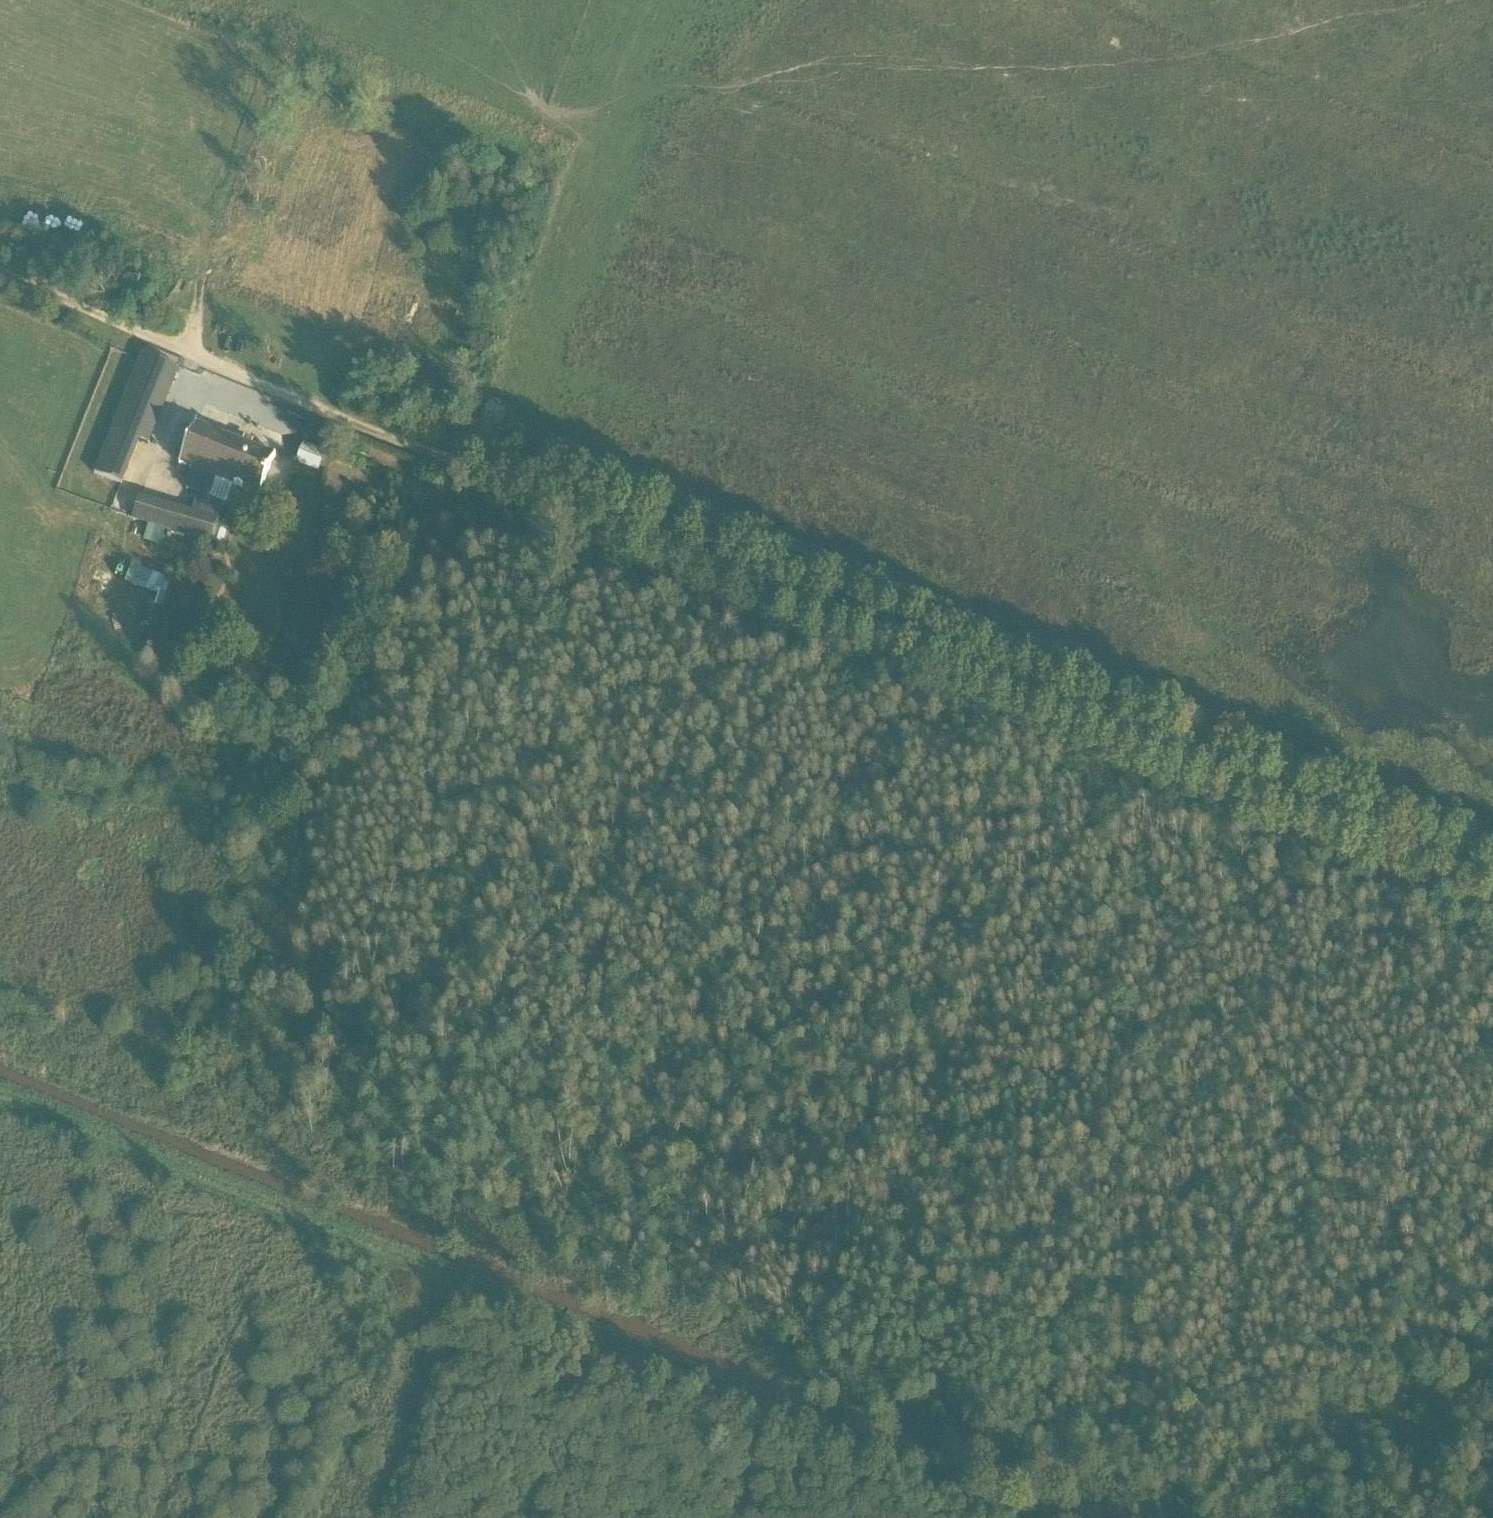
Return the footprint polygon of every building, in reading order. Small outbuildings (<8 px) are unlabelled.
[(184,371),(148,356),(99,476),(126,487),(144,443),(154,446),(160,431),(151,427),(169,383),(178,387),(184,371)] [(232,486),(259,497),(275,456),(197,424),(181,465),(194,470),(186,488),(224,504),(232,486)] [(322,471),(330,453),(308,444),(300,462),(322,471)] [(127,584),(162,595),(168,575),(133,564),(127,584)]
